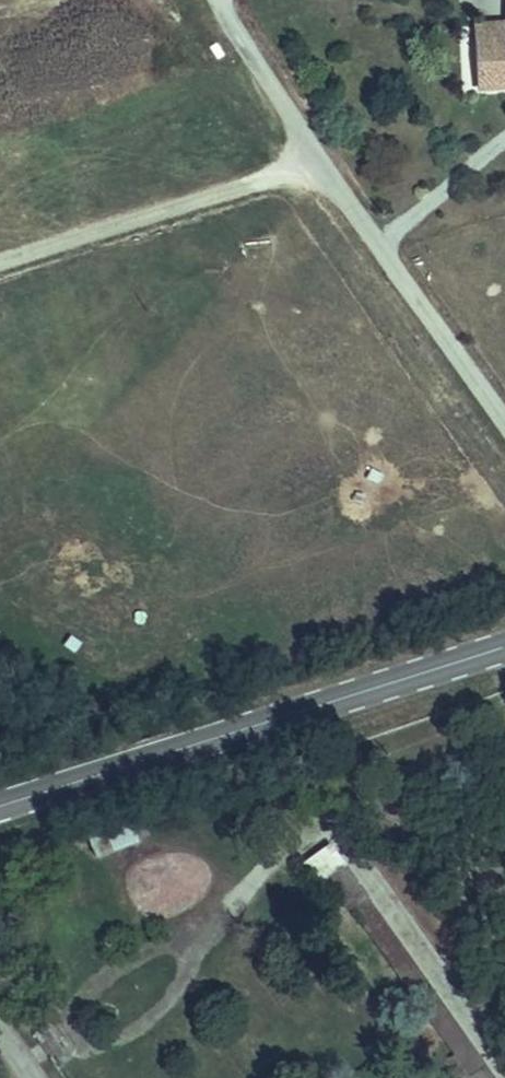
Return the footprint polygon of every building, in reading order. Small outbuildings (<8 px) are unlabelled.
[(485,47),(487,92),(504,91),(504,46),(485,47)] [(90,857),(136,842),(126,810),(78,825),(90,857)] [(330,858),(314,869),(474,1077),(500,1077),(330,858)]
